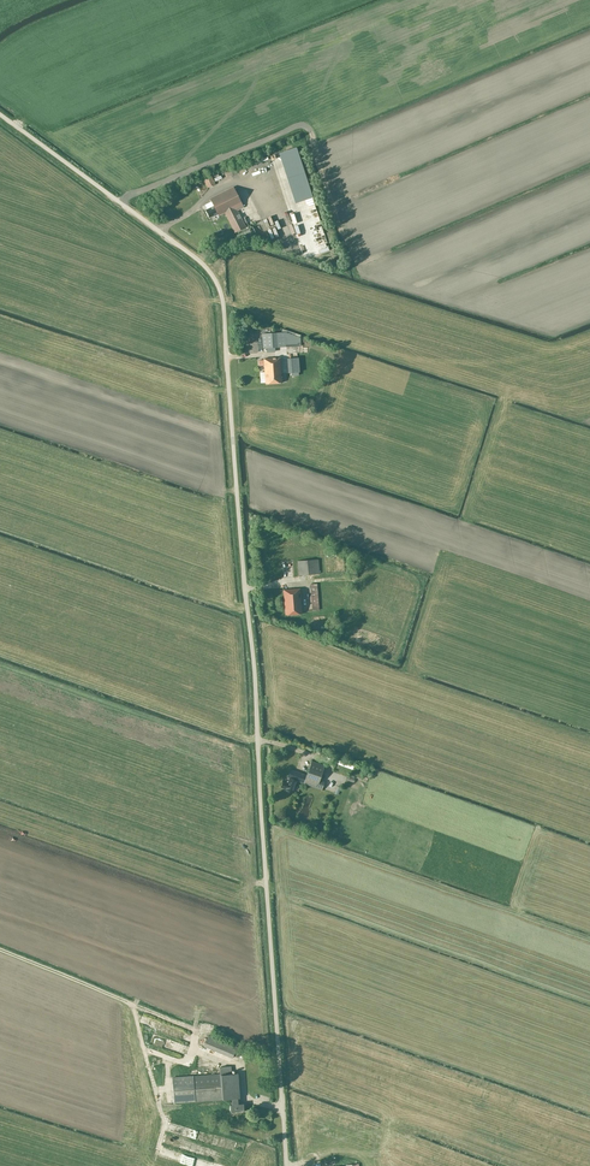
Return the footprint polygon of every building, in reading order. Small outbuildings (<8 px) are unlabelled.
[(207,188),(215,184),(211,177),(204,181),(207,188)] [(261,179),(258,181),(265,188),(267,186),(261,179)] [(245,227),(237,210),(243,207),(233,187),(210,198),(214,206),(205,210),(209,218),(217,213),(219,215),(225,212),(235,232),(245,227)] [(264,201),(267,199),(261,191),(258,193),(264,201)] [(266,202),(272,210),(275,207),(268,200),(266,202)] [(266,230),(272,227),(273,230),(276,230),(272,218),(263,221),(266,230)] [(314,238),(315,228),(304,228),(303,238),(314,238)] [(297,246),(308,246),(307,238),(303,239),(303,243),(297,244),(297,246)] [(262,333),(263,348),(285,346),(284,332),(262,333)] [(300,336),(284,332),(285,346),(301,345),(300,336)] [(259,360),(259,366),(264,365),(265,384),(282,382),(280,357),(263,358),(264,360),(259,360)] [(299,372),(298,357),(287,358),(288,373),(299,372)] [(319,573),(318,559),(297,561),(299,575),(319,573)] [(310,584),(312,603),(313,610),(319,610),(317,592),(317,584),(310,584)] [(283,590),(285,615),(302,614),(300,588),(283,590)] [(337,758),(335,763),(352,769),(354,764),(337,758)] [(324,781),(319,780),(321,776),(324,765),(319,763),(311,760),(307,772),(307,773),(306,775),(305,774),(304,774),(300,773),(290,769),(287,777),(289,778),(288,783),(282,781),(280,787),(286,789),(285,789),(290,791),(293,792),(296,784),(297,780),(322,789),(322,787),(324,781)] [(242,1049),(208,1035),(203,1046),(233,1058),(233,1056),(238,1058),(242,1049)] [(237,1073),(231,1074),(231,1066),(219,1067),(220,1073),(171,1077),(173,1102),(221,1099),(231,1099),(232,1104),(230,1104),(230,1112),(244,1110),(244,1103),(238,1104),(237,1098),(240,1098),(237,1073)]
